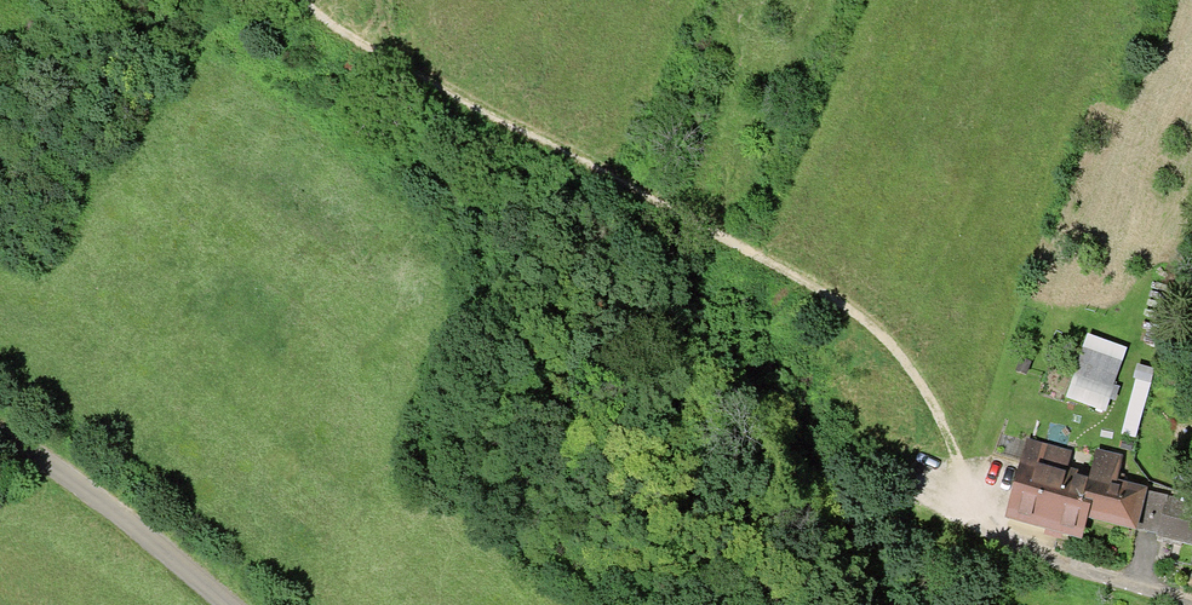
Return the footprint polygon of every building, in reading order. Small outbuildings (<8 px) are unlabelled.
[(1076,377),(1069,396),(1104,409),(1111,390),(1076,377)] [(1031,443),(1026,461),(1062,471),(1066,453),(1031,443)] [(1098,452),(1091,478),(1095,480),(1113,484),(1120,458),(1098,452)] [(1062,471),(1026,461),(1011,518),(1080,536),(1086,516),(1095,480),(1091,478),(1062,471)] [(1134,529),(1135,526),(1144,494),(1144,492),(1113,484),(1095,480),(1086,516),(1134,529)] [(1168,501),(1144,494),(1135,526),(1160,532),(1168,501)] [(1168,501),(1160,532),(1159,535),(1191,544),(1191,504),(1169,498),(1168,501)]
